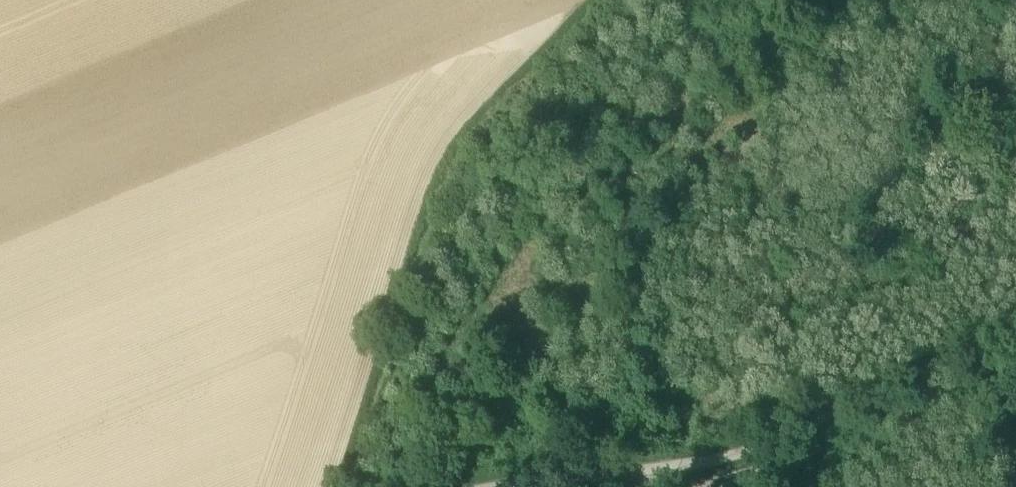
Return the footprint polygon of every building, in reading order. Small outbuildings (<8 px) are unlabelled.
[(735,485),(732,475),(714,480),(716,486),(729,486),(735,485)]
